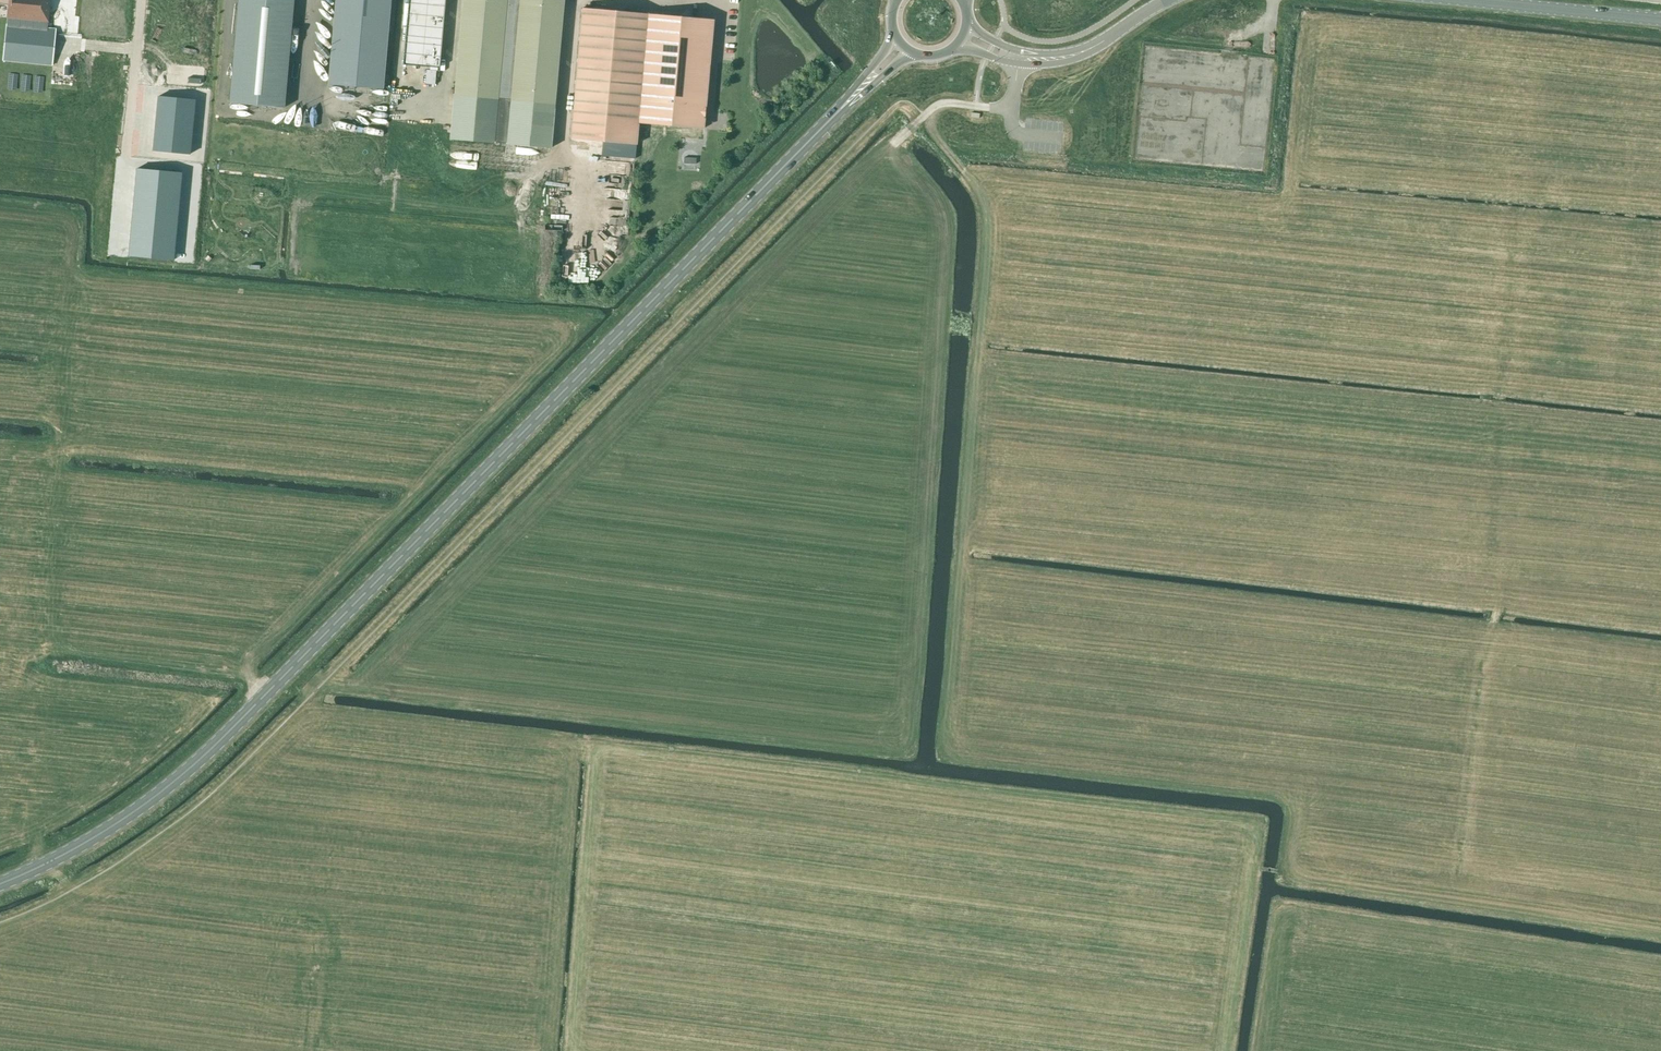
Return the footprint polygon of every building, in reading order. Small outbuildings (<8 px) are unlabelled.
[(55,29),(48,28),(48,22),(51,0),(50,0),(0,0),(0,4),(9,5),(7,18),(8,18),(7,24),(3,60),(52,65),(55,29)] [(294,0),(238,0),(229,103),(284,108),(294,0)] [(328,84),(383,89),(390,0),(335,0),(328,84)] [(439,67),(444,0),(409,0),(403,64),(439,67)] [(450,139),(494,143),(494,142),(507,143),(507,144),(550,148),(564,0),(462,0),(450,139)] [(713,20),(582,8),(571,138),(636,144),(638,123),(703,128),(713,20)] [(413,96),(415,81),(407,80),(405,95),(413,96)] [(344,100),(345,91),(332,89),(331,99),(344,100)] [(158,96),(153,150),(190,154),(195,100),(158,96)] [(725,126),(724,113),(712,113),(713,127),(725,126)] [(173,258),(181,171),(136,167),(128,254),(173,258)] [(626,233),(629,187),(611,185),(610,194),(609,194),(608,217),(614,218),(613,232),(626,233)] [(547,224),(556,224),(557,212),(547,212),(547,224)]
